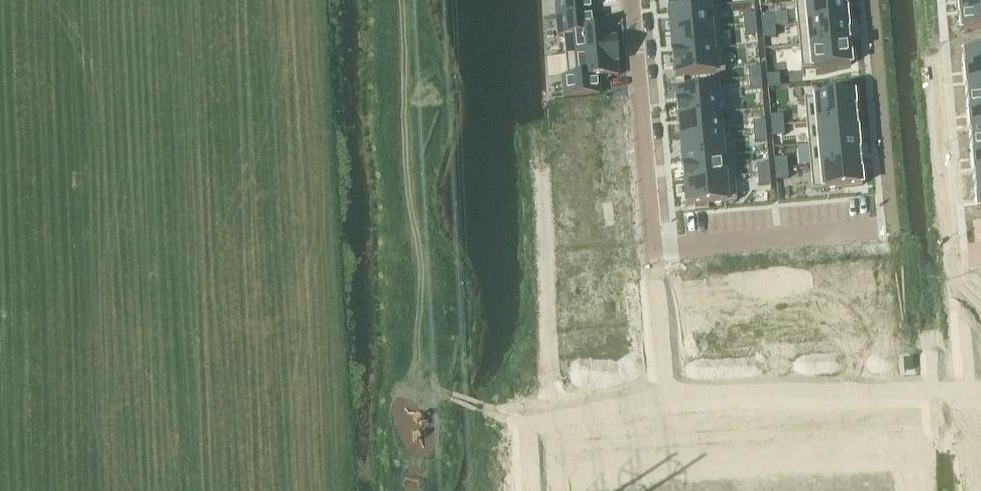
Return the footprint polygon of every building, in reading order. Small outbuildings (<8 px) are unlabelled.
[(555,0),(557,18),(591,15),(590,0),(556,0),(555,0)] [(667,11),(668,11),(718,7),(718,6),(708,7),(708,0),(666,0),(667,11)] [(795,4),(797,25),(846,21),(845,9),(846,9),(846,8),(845,1),(845,0),(836,0),(795,4)] [(957,8),(980,6),(980,0),(957,0),(957,8)] [(957,8),(958,19),(957,19),(959,32),(980,30),(980,6),(957,8)] [(718,7),(668,11),(670,33),(720,28),(718,7)] [(591,15),(557,18),(559,37),(563,36),(565,57),(616,53),(615,41),(614,41),(613,29),(593,31),(591,15)] [(754,15),(742,16),(743,26),(755,25),(754,15)] [(773,18),(761,19),(762,29),(774,28),(773,18)] [(846,21),(797,25),(798,47),(849,42),(849,41),(848,34),(848,32),(847,32),(846,21)] [(755,25),(743,26),(744,36),(756,35),(755,25)] [(720,28),(670,33),(672,54),(722,50),(720,28)] [(774,28),(762,29),(763,39),(775,38),(774,28)] [(849,42),(798,47),(801,71),(850,66),(849,52),(850,52),(850,51),(849,44),(849,42)] [(672,54),(671,55),(673,67),(674,78),(724,74),(722,50),(672,54)] [(567,78),(563,79),(564,98),(599,95),(597,79),(618,77),(616,65),(617,65),(616,53),(565,57),(567,78)] [(961,56),(962,69),(963,69),(964,79),(980,78),(980,54),(961,56)] [(759,69),(747,70),(748,80),(760,79),(759,69)] [(778,78),(766,79),(767,89),(779,88),(778,78)] [(964,89),(965,101),(980,99),(980,78),(964,79),(965,89),(964,89)] [(760,79),(748,80),(749,90),(761,89),(760,79)] [(725,90),(676,94),(677,105),(676,105),(677,118),(678,118),(728,113),(725,90)] [(853,96),(803,101),(806,124),(856,120),(856,118),(855,111),(855,110),(854,110),(853,96)] [(965,101),(966,113),(967,113),(968,122),(980,121),(980,99),(965,101)] [(602,103),(555,107),(557,125),(560,125),(561,140),(623,135),(622,123),(621,118),(604,120),(602,103)] [(728,113),(678,118),(680,140),(720,136),(718,116),(728,115),(728,113)] [(782,117),(770,118),(771,128),(783,127),(782,117)] [(856,120),(806,124),(808,146),(857,141),(856,130),(857,130),(857,128),(856,121),(856,120)] [(968,132),(969,144),(980,143),(980,121),(968,122),(969,132),(968,132)] [(764,122),(752,123),(753,133),(765,132),(764,122)] [(783,127),(771,128),(772,138),(784,137),(783,127)] [(765,132),(753,133),(754,143),(766,142),(765,132)] [(563,155),(560,156),(561,173),(608,169),(607,153),(625,151),(624,147),(625,147),(623,135),(561,140),(563,155)] [(720,136),(680,140),(682,161),(722,157),(720,136)] [(857,141),(808,146),(809,167),(860,163),(860,161),(859,154),(859,153),(858,153),(857,141)] [(969,144),(970,156),(971,156),(972,165),(980,165),(980,143),(969,144)] [(722,157),(682,161),(683,170),(682,170),(683,182),(684,182),(684,183),(733,178),(733,177),(724,178),(722,157)] [(786,160),(774,161),(775,171),(787,170),(786,160)] [(860,163),(809,167),(812,191),(861,187),(860,173),(861,173),(861,172),(860,164),(860,163)] [(768,165),(756,166),(757,176),(769,175),(768,165)] [(972,175),(973,187),(980,186),(980,165),(972,165),(972,175)] [(608,169),(561,173),(563,190),(566,190),(567,205),(629,199),(628,187),(627,182),(610,184),(608,169)] [(787,170),(775,171),(776,181),(788,180),(787,170)] [(769,175),(757,176),(758,186),(770,185),(769,175)] [(733,178),(684,183),(686,206),(736,202),(733,178)] [(973,187),(974,199),(975,199),(976,211),(980,210),(980,186),(973,187)] [(859,243),(847,244),(847,252),(859,251),(859,243)] [(847,244),(835,245),(835,253),(847,252),(847,244)] [(813,247),(801,248),(802,256),(814,255),(813,247)] [(801,248),(789,249),(790,257),(802,256),(801,248)] [(768,251),(756,252),(757,260),(769,259),(768,251)] [(756,252),(744,254),(745,262),(757,260),(756,252)] [(722,256),(710,257),(711,265),(723,263),(722,256)] [(710,257),(699,258),(699,266),(711,265),(710,257)] [(875,288),(851,290),(855,330),(878,328),(877,314),(880,314),(879,301),(876,301),(875,288)] [(782,290),(759,292),(763,332),(785,330),(785,336),(786,336),(782,290)] [(783,290),(782,290),(786,336),(789,336),(789,338),(801,337),(801,335),(809,334),(805,294),(784,296),(783,290)] [(851,290),(828,292),(832,332),(840,331),(841,333),(852,332),(852,330),(855,330),(851,290)] [(759,292),(737,294),(740,334),(763,332),(759,292)] [(828,292),(805,294),(809,334),(832,332),(828,292)] [(737,294),(714,296),(718,336),(726,335),(726,338),(738,337),(738,334),(740,334),(737,294)] [(691,311),(689,311),(690,324),(693,324),(694,338),(718,336),(714,296),(690,299),(691,311)] [(620,298),(573,302),(575,319),(578,319),(579,334),(641,328),(640,316),(639,312),(621,313),(620,298)] [(581,349),(577,349),(579,368),(626,363),(624,347),(642,345),(642,340),(641,328),(579,334),(581,349)] [(911,359),(903,360),(904,371),(912,370),(911,359)] [(868,430),(860,430),(864,470),(885,468),(881,428),(880,428),(880,426),(868,427),(868,430)] [(905,426),(881,428),(885,468),(909,466),(908,453),(912,453),(910,438),(906,439),(905,426)] [(816,428),(795,430),(798,470),(819,468),(819,474),(820,474),(816,428)] [(817,428),(816,428),(820,474),(842,472),(838,432),(818,434),(817,428)] [(795,430),(773,432),(777,472),(798,470),(795,430)] [(860,430),(838,432),(842,472),(864,470),(860,430)] [(753,434),(752,434),(755,474),(777,472),(773,432),(765,433),(765,431),(753,432),(753,434)] [(752,434),(728,436),(732,476),(755,474),(752,434)] [(707,436),(684,438),(687,478),(711,476),(707,436)] [(664,440),(662,440),(666,480),(687,478),(684,438),(675,439),(675,437),(664,438),(664,440)] [(662,440),(641,442),(644,482),(666,480),(662,440)] [(641,442),(619,444),(623,484),(644,482),(641,442)] [(575,461),(571,461),(572,476),(576,475),(577,488),(601,486),(598,446),(574,448),(575,461)]
